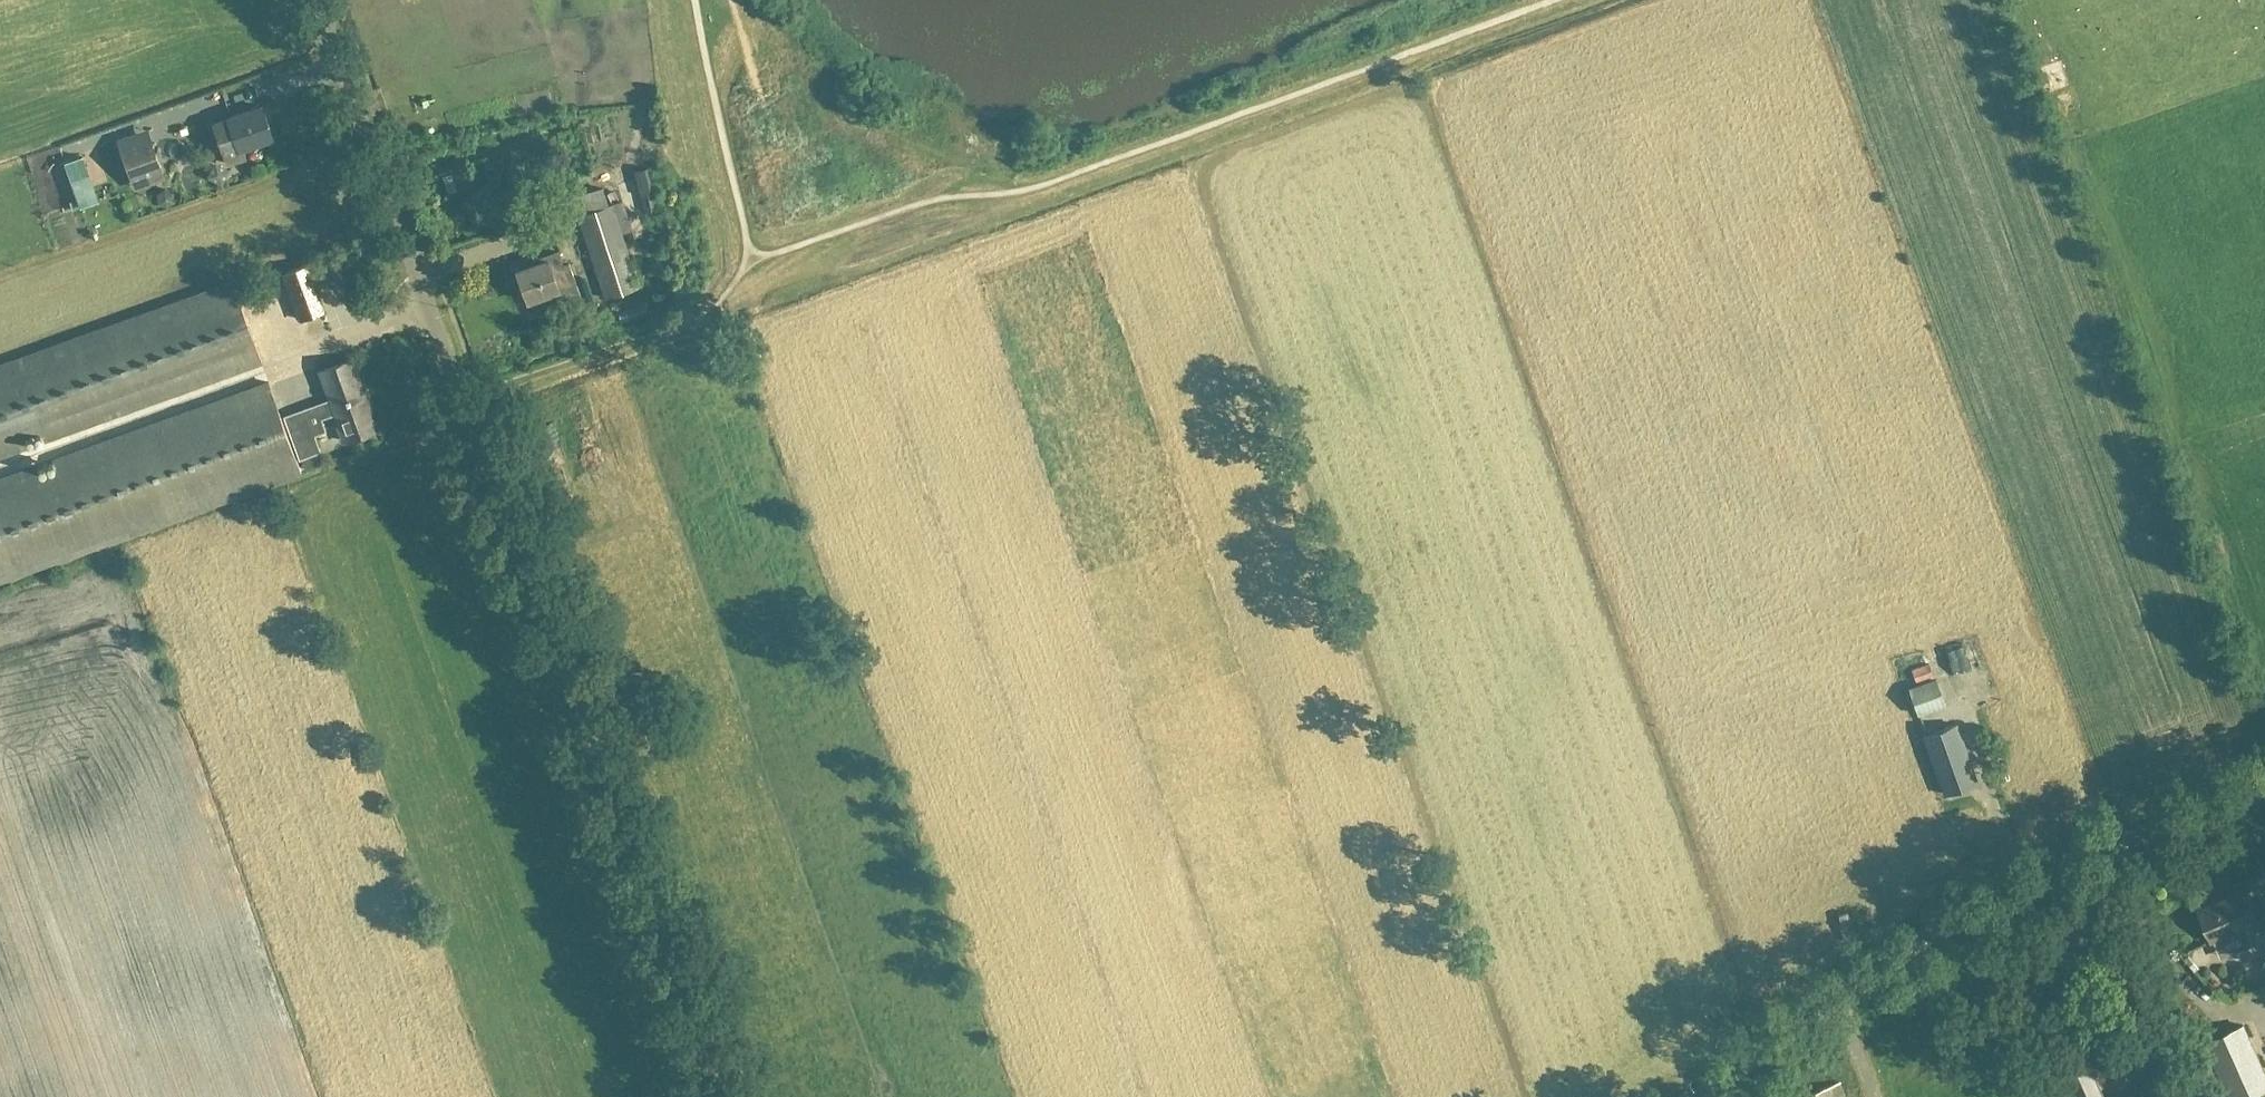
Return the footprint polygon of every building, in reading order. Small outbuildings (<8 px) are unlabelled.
[(245,158),(242,149),(272,139),(261,108),(228,119),(229,120),(214,125),(227,164),(245,158)] [(164,178),(148,132),(119,142),(135,188),(164,178)] [(514,192),(536,184),(527,160),(505,168),(514,192)] [(636,173),(644,213),(656,211),(648,170),(636,173)] [(601,191),(576,198),(582,216),(578,217),(604,301),(637,291),(620,236),(629,233),(621,204),(607,209),(601,191)] [(562,269),(557,253),(532,262),(533,267),(515,273),(526,303),(558,291),(564,308),(580,302),(567,267),(562,269)] [(281,276),(298,323),(323,313),(306,266),(281,276)] [(0,367),(0,459),(260,366),(231,285),(0,367)] [(330,402),(283,419),(298,461),(318,453),(312,437),(324,433),(319,421),(335,415),(345,443),(377,432),(351,361),(319,373),(330,402)] [(0,481),(0,584),(299,477),(267,385),(0,481)] [(1926,666),(1910,672),(1915,685),(1931,678),(1926,666)] [(1968,701),(1992,694),(1984,666),(1960,672),(1968,701)] [(1933,682),(1909,691),(1917,714),(1942,706),(1933,682)] [(1955,726),(1922,738),(1943,796),(1976,784),(1955,726)] [(2198,913),(2211,944),(2244,931),(2245,933),(2264,925),(2264,905),(2251,910),(2245,894),(2198,913)] [(2204,1045),(2225,1092),(2226,1092),(2228,1096),(2252,1096),(2259,1094),(2264,1091),(2264,1080),(2242,1028),(2204,1045)] [(2092,1075),(2118,1064),(2108,1041),(2065,1060),(2075,1083),(2068,1086),(2073,1096),(2102,1096),(2092,1075)] [(1804,1096),(1843,1096),(1838,1084),(1804,1096)]
